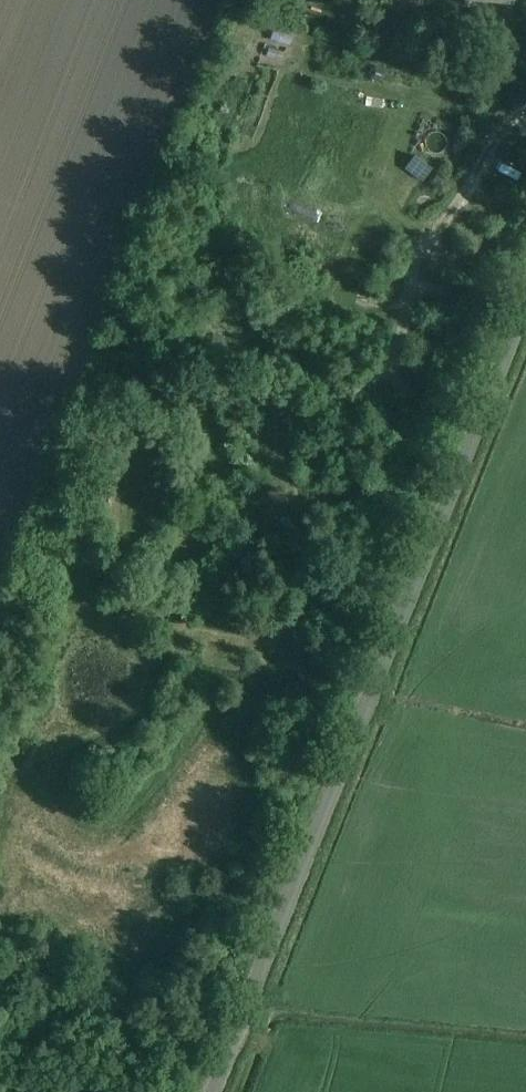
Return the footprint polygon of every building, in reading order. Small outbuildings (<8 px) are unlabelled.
[(274,27),(271,37),(289,42),(292,32),(274,27)] [(370,67),(368,73),(371,78),(379,81),(385,79),(387,73),(384,68),(376,65),(370,67)] [(356,245),(362,259),(375,253),(369,239),(356,245)]
